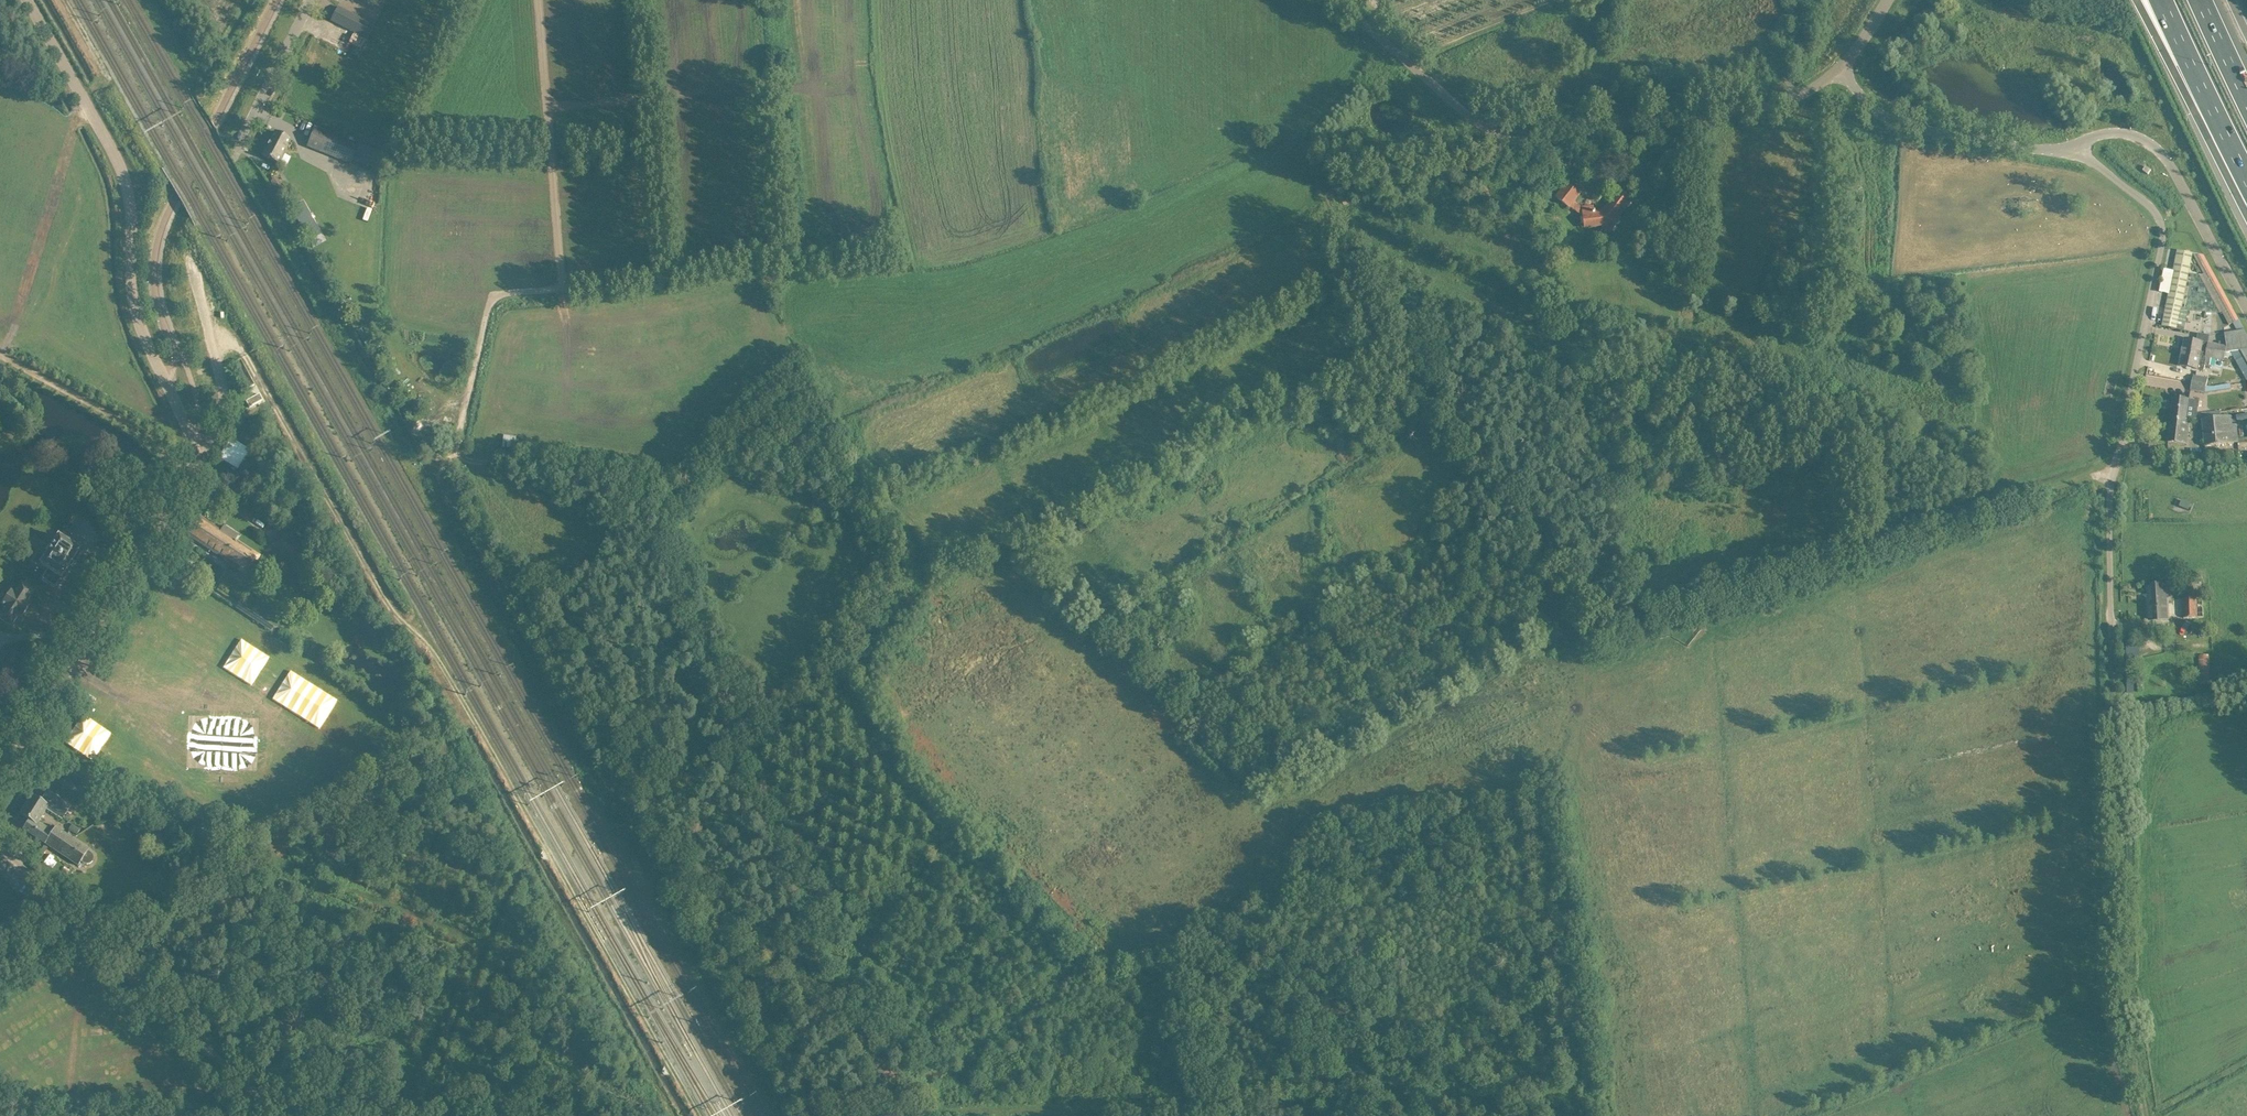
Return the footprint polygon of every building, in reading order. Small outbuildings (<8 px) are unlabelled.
[(337,6),(330,20),(355,32),(362,19),(337,6)] [(372,169),(378,154),(314,129),(307,145),(351,162),(352,161),(372,169)] [(290,139),(275,131),(263,156),(277,163),(290,139)] [(359,177),(367,181),(370,173),(362,170),(359,177)] [(1567,185),(1557,198),(1562,202),(1569,208),(1570,206),(1574,201),(1579,194),(1572,189),(1567,185)] [(1593,207),(1582,208),(1583,217),(1584,226),(1601,225),(1611,232),(1621,219),(1618,217),(1631,199),(1619,190),(1602,212),(1595,212),(1595,211),(1593,211),(1593,207)] [(289,203),(307,236),(320,229),(302,196),(289,203)] [(2178,250),(2162,326),(2177,329),(2185,330),(2189,310),(2182,309),(2193,253),(2178,250)] [(2193,253),(2204,274),(2202,275),(2199,274),(2220,313),(2222,312),(2229,325),(2235,322),(2240,331),(2225,333),(2228,352),(2240,350),(2243,350),(2246,349),(2246,334),(2245,330),(2204,255),(2201,254),(2193,253)] [(2185,339),(2183,352),(2207,357),(2207,356),(2212,358),(2224,360),(2226,347),(2208,343),(2210,336),(2198,334),(2197,341),(2185,339)] [(2183,352),(2180,365),(2204,370),(2205,365),(2210,366),(2212,358),(2207,356),(2207,357),(2183,352)] [(254,385),(240,360),(231,365),(245,390),(254,385)] [(2193,375),(2192,382),(2207,385),(2208,386),(2219,384),(2218,378),(2208,378),(2205,377),(2206,373),(2196,371),(2195,375),(2193,375)] [(2191,389),(2205,392),(2246,386),(2246,381),(2219,385),(2219,384),(2208,386),(2207,385),(2192,382),(2191,389)] [(259,395),(246,402),(249,409),(263,401),(259,395)] [(2174,397),(2171,418),(2186,420),(2187,418),(2195,419),(2198,400),(2174,397)] [(2221,410),(2201,412),(2202,419),(2222,417),(2221,411),(2221,410)] [(2222,417),(2202,419),(2205,446),(2238,442),(2236,425),(2233,426),(2232,416),(2222,417)] [(2171,418),(2168,442),(2184,444),(2186,420),(2171,418)] [(503,434),(503,446),(517,447),(517,435),(503,434)] [(2182,501),(2180,506),(2188,510),(2191,504),(2182,501)] [(181,531),(247,574),(259,556),(235,540),(239,535),(224,525),(220,530),(193,512),(181,531)] [(56,586),(79,550),(56,534),(34,567),(43,574),(40,578),(53,586),(53,587),(54,587),(55,586),(56,586)] [(1831,583),(1829,575),(1819,577),(1820,585),(1831,583)] [(34,591),(21,582),(14,592),(11,590),(2,604),(5,606),(0,614),(0,618),(11,625),(18,615),(22,617),(31,603),(28,601),(34,591)] [(2167,618),(2166,586),(2148,587),(2149,614),(2152,614),(2153,619),(2167,618)] [(2183,618),(2196,617),(2195,597),(2182,598),(2183,618)] [(10,648),(0,664),(0,667),(11,675),(23,656),(10,648)] [(2210,654),(2199,655),(2200,686),(2211,686),(2210,654)] [(48,806),(46,809),(62,819),(70,806),(47,791),(41,801),(48,806)] [(48,806),(41,801),(32,795),(20,813),(29,819),(23,829),(45,843),(55,827),(53,831),(38,821),(46,809),(48,806)] [(106,812),(97,798),(87,805),(96,819),(106,812)] [(80,829),(72,824),(70,828),(77,833),(80,829)] [(55,827),(45,843),(78,865),(89,849),(55,827)]
